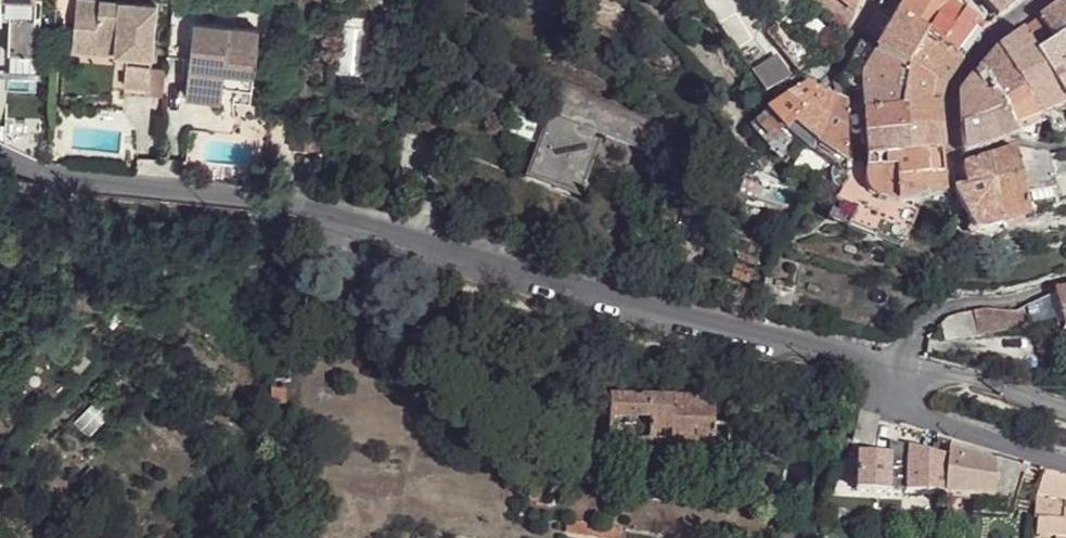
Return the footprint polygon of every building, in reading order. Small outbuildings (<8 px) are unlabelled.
[(7,24),(7,48),(39,50),(41,0),(0,0),(0,15),(7,16),(7,24)] [(853,15),(832,0),(808,0),(847,29),(853,15)] [(853,15),(858,0),(832,0),(853,15)] [(925,38),(946,5),(938,0),(907,0),(895,20),(925,38)] [(999,17),(1020,0),(985,0),(999,17)] [(1040,17),(1056,42),(1065,35),(1065,0),(1063,0),(1040,17)] [(946,5),(925,38),(962,59),(985,29),(949,2),(948,1),(946,5)] [(124,87),(147,89),(154,8),(76,2),(71,52),(126,57),(124,87)] [(1056,42),(1040,17),(1020,32),(1035,56),(1056,42)] [(873,54),(906,69),(925,38),(895,20),(879,44),(873,54)] [(223,75),(252,77),(257,31),(192,25),(184,100),(219,104),(222,86),(223,75)] [(764,40),(794,74),(810,58),(774,28),(764,40)] [(1023,92),(1038,118),(1051,112),(1065,106),(1065,104),(1035,56),(1020,32),(998,49),(1018,84),(1023,92)] [(861,73),(873,54),(879,44),(861,35),(846,66),(861,73)] [(1056,42),(1035,56),(1065,104),(1065,103),(1065,35),(1056,42)] [(925,38),(906,69),(942,87),(962,59),(925,38)] [(1004,93),(1018,84),(998,49),(978,72),(998,108),(1008,100),(1004,93)] [(861,91),(862,112),(900,110),(906,69),(873,54),(861,73),(860,75),(861,91)] [(748,74),(753,81),(765,99),(790,84),(773,58),(748,74)] [(860,75),(861,73),(846,66),(836,83),(861,91),(860,75)] [(906,69),(900,110),(937,107),(942,87),(906,69)] [(1001,113),(998,108),(978,72),(959,97),(961,129),(1001,113)] [(251,90),(252,77),(223,75),(222,86),(251,90)] [(572,145),(577,131),(579,126),(648,150),(657,123),(580,96),(582,91),(558,81),(524,176),(552,186),(560,165),(586,174),(594,152),(572,145)] [(1009,103),(1023,92),(1018,84),(1004,93),(1008,100),(1009,103)] [(821,95),(803,86),(767,110),(783,132),(784,133),(790,127),(821,95)] [(146,96),(147,89),(124,87),(123,95),(146,96)] [(1012,130),(1038,118),(1023,92),(1009,103),(1008,100),(998,108),(1001,113),(1012,130)] [(815,145),(833,100),(821,95),(790,127),(815,145)] [(845,105),(833,100),(815,145),(844,165),(845,105)] [(1065,139),(1065,109),(1065,106),(1051,112),(1058,140),(1065,139)] [(862,112),(863,135),(939,129),(937,107),(900,110),(862,112)] [(783,132),(767,110),(754,121),(771,142),(783,132)] [(4,143),(40,158),(42,115),(6,113),(4,143)] [(1012,130),(1001,113),(961,129),(962,145),(963,156),(1010,137),(1010,139),(1016,138),(1012,130)] [(804,148),(811,153),(815,145),(790,127),(784,133),(804,148)] [(863,135),(864,160),(894,157),(940,153),(939,129),(863,135)] [(598,139),(577,131),(572,145),(594,152),(598,139)] [(844,179),(844,165),(815,145),(811,153),(823,162),(843,178),(844,179)] [(815,177),(823,162),(811,153),(804,148),(795,168),(815,177)] [(997,230),(1027,218),(1024,198),(1015,151),(988,160),(997,230)] [(1024,198),(1053,193),(1047,164),(1046,156),(1017,151),(1015,151),(1024,198)] [(940,153),(894,157),(896,182),(942,177),(940,153)] [(1047,164),(1065,162),(1065,154),(1046,156),(1047,164)] [(923,194),(943,197),(943,194),(942,177),(896,182),(894,157),(864,160),(864,169),(865,181),(868,191),(876,199),(905,207),(914,205),(919,202),(923,194)] [(982,235),(997,230),(988,160),(964,168),(967,191),(952,193),(954,196),(969,230),(970,231),(975,235),(982,235)] [(578,196),(586,174),(560,165),(552,186),(578,196)] [(914,215),(923,194),(919,202),(914,205),(905,207),(876,199),(868,191),(865,181),(864,169),(844,165),(844,179),(864,197),(894,212),(914,215)] [(813,191),(832,201),(841,182),(824,171),(813,191)] [(864,197),(844,179),(843,178),(841,182),(832,201),(852,211),(846,226),(899,249),(914,215),(894,212),(864,197)] [(1049,215),(1056,212),(1053,200),(1047,201),(1049,215)] [(1065,330),(1065,288),(1054,291),(1060,319),(1063,330),(1065,330)] [(1054,291),(1041,297),(1045,321),(1047,323),(1054,321),(1060,319),(1054,291)] [(1041,297),(1027,304),(1031,324),(1045,321),(1041,297)] [(1014,309),(991,309),(992,327),(1031,324),(1027,304),(1025,304),(1014,309)] [(948,314),(939,322),(944,339),(978,334),(977,309),(973,310),(948,314)] [(1063,330),(1060,319),(1054,321),(1060,346),(1065,344),(1065,342),(1063,330)] [(714,421),(714,400),(683,398),(606,398),(607,443),(679,444),(730,446),(730,440),(755,439),(755,427),(745,427),(744,422),(714,421)] [(868,418),(864,417),(857,445),(876,451),(883,422),(868,418)] [(876,451),(857,445),(855,456),(863,456),(863,455),(875,456),(876,451)] [(913,451),(897,446),(895,457),(912,459),(913,451)] [(949,506),(954,462),(913,451),(912,459),(909,496),(909,498),(949,506)] [(863,455),(863,456),(857,488),(892,495),(892,493),(895,457),(875,456),(863,455)] [(912,459),(895,457),(892,493),(909,496),(912,459)] [(977,463),(954,457),(954,461),(954,462),(949,506),(978,505),(998,504),(998,469),(977,463)] [(1027,477),(998,469),(998,504),(978,505),(978,507),(1019,507),(1019,498),(1027,477)] [(1043,470),(1040,490),(1040,496),(1038,522),(1041,523),(1040,537),(1065,537),(1065,478),(1043,470)] [(567,522),(566,533),(597,537),(617,537),(619,529),(567,522)]
